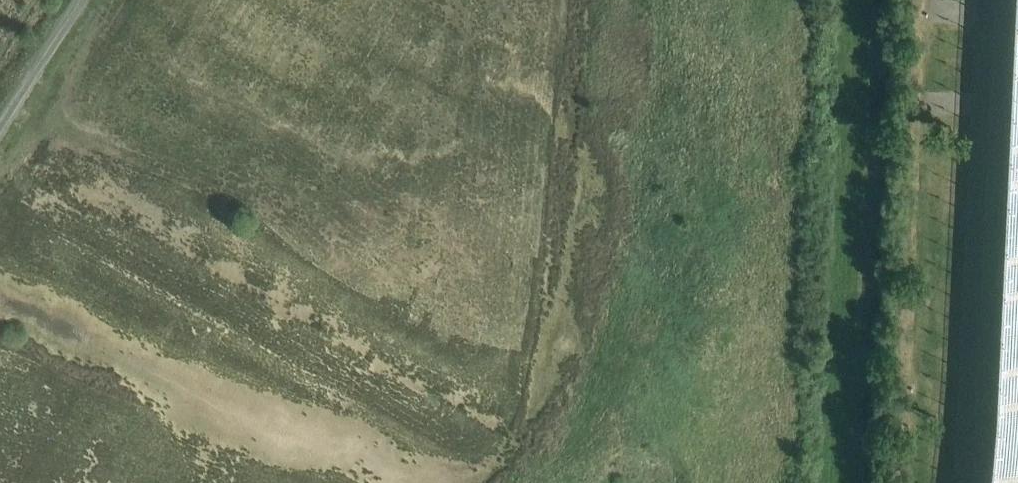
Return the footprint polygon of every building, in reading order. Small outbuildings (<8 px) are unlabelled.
[(986,371),(980,477),(979,482),(1017,482),(1017,0),(1003,0),(986,371)]
